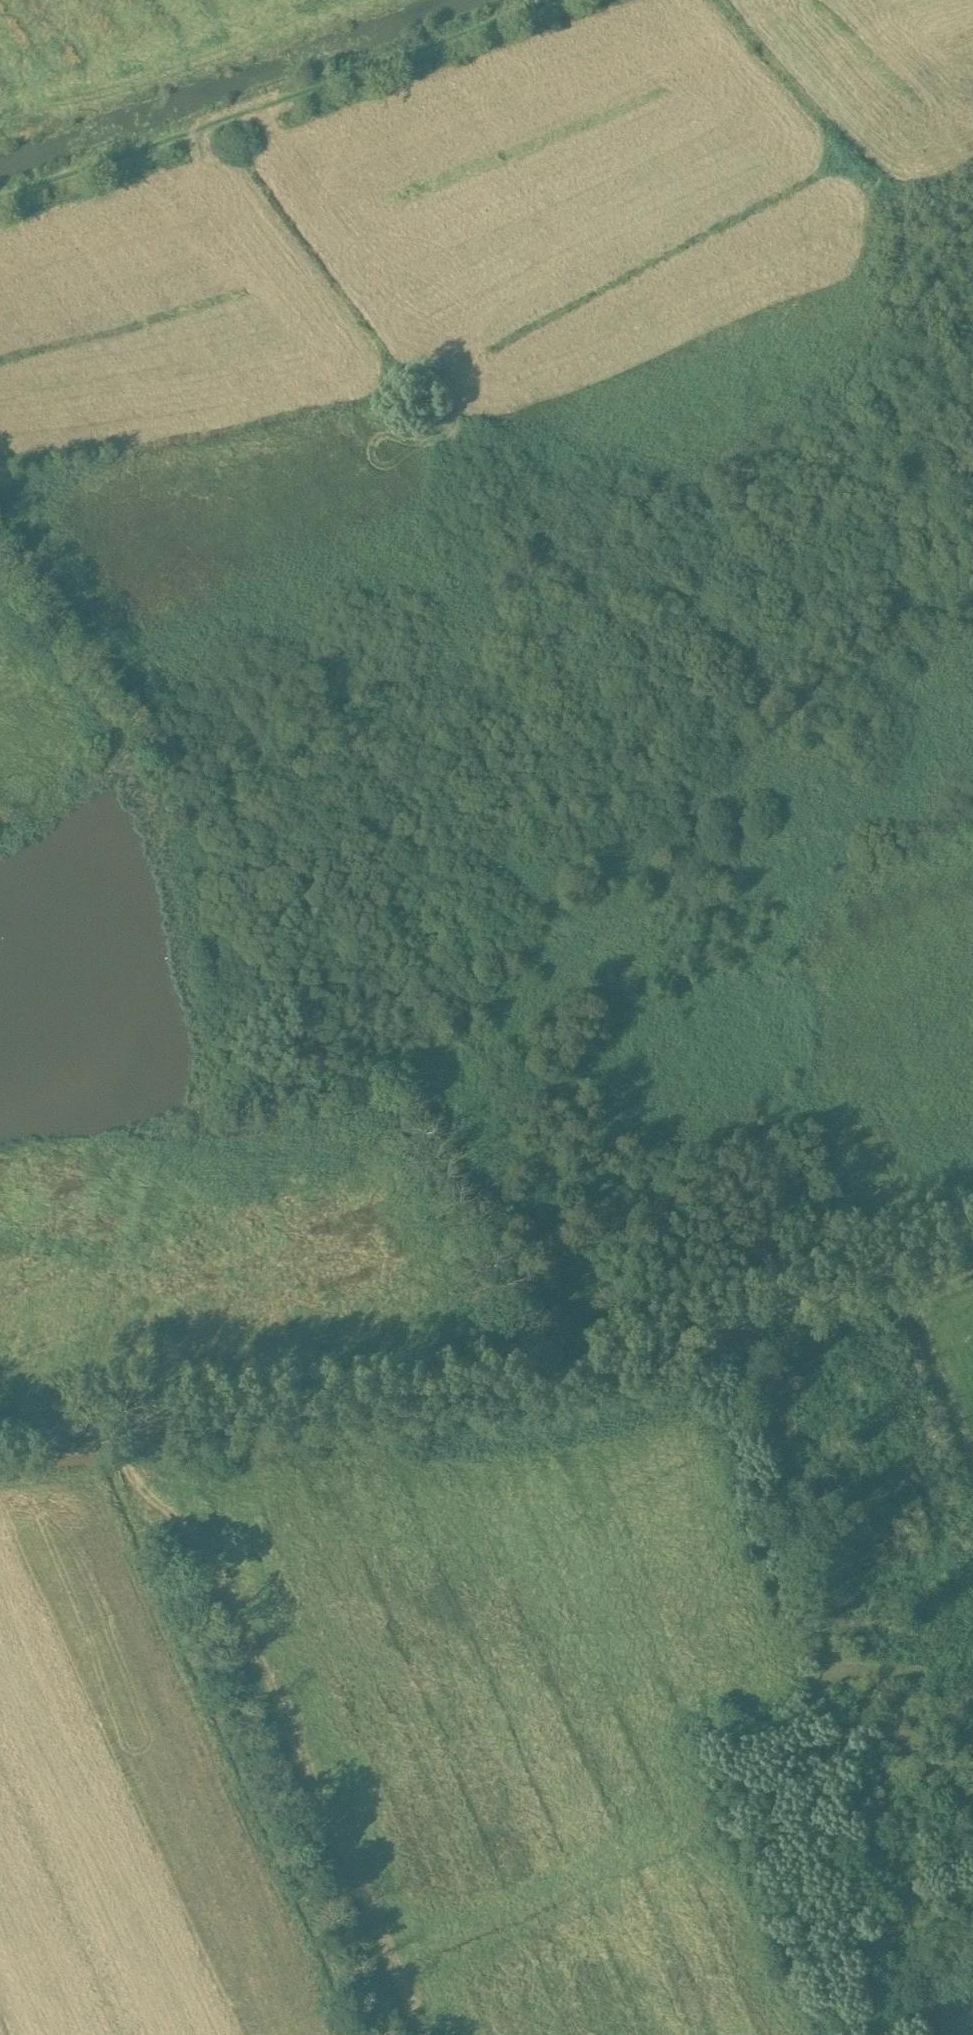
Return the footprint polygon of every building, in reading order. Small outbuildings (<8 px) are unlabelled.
[(846,1745),(835,1743),(833,1757),(844,1759),(846,1745)] [(879,1765),(868,1769),(870,1776),(881,1772),(879,1765)]
